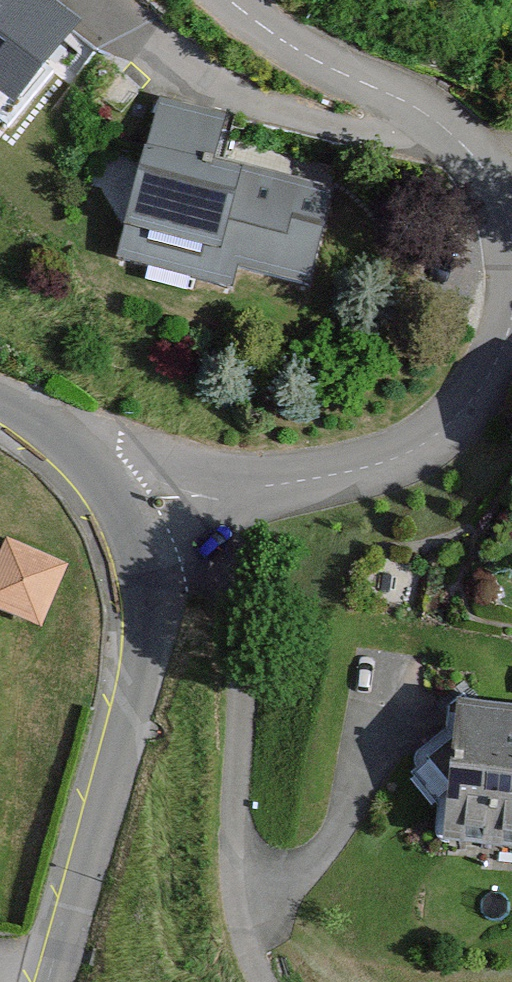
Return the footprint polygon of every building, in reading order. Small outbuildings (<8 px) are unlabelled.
[(48,0),(0,0),(0,88),(15,100),(77,23),(48,0)] [(332,166),(161,126),(128,267),(299,307),(332,166)] [(0,570),(0,628),(37,642),(60,581),(4,559),(0,570)] [(452,725),(442,876),(511,881),(511,729),(452,725)]
